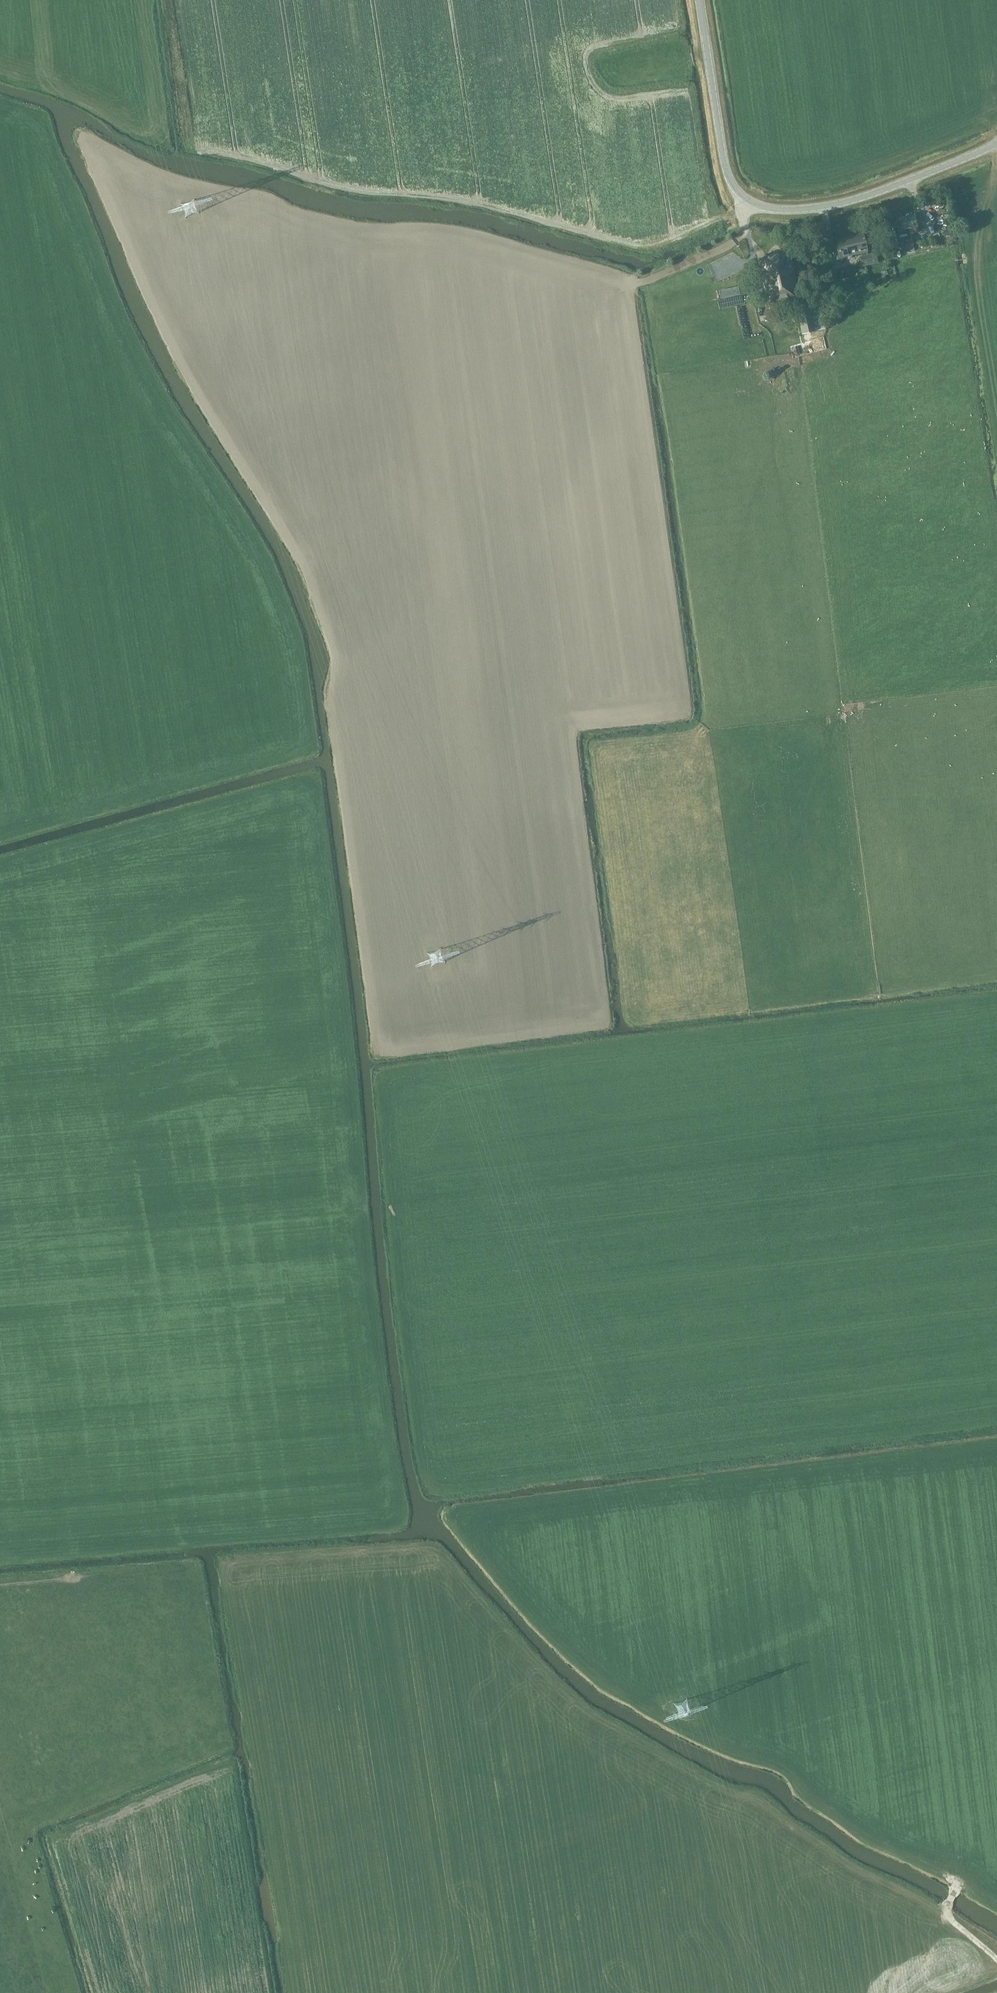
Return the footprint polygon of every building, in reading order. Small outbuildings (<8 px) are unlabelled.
[(919,232),(917,227),(914,214),(900,218),(903,230),(909,229),(910,235),(919,232)] [(867,254),(867,252),(868,252),(863,234),(852,236),(851,235),(846,236),(846,238),(836,240),(840,258),(861,254),(862,256),(859,256),(861,267),(882,262),(879,251),(867,254)] [(905,252),(914,250),(911,235),(907,236),(906,234),(901,235),(901,237),(899,238),(901,247),(903,246),(905,252)] [(768,306),(800,299),(789,250),(766,255),(766,257),(757,259),(768,306)] [(801,256),(794,258),(797,269),(804,268),(801,256)] [(839,280),(842,292),(851,290),(848,277),(839,280)] [(738,287),(732,288),(733,296),(734,296),(740,294),(738,287)] [(815,332),(826,329),(819,302),(808,305),(808,304),(796,307),(802,335),(815,332)]
